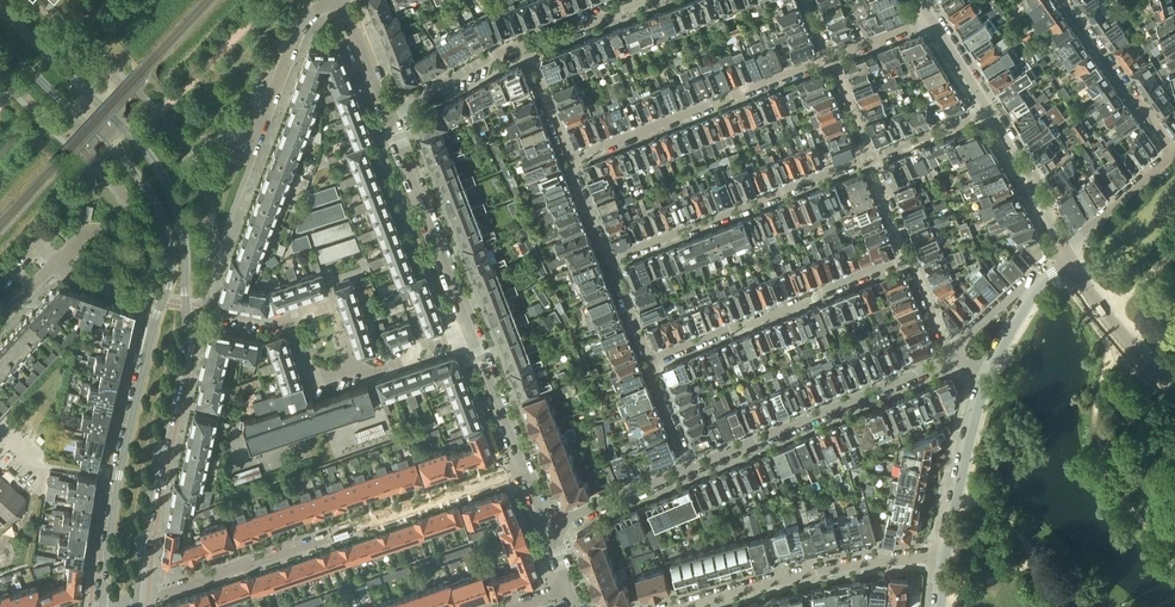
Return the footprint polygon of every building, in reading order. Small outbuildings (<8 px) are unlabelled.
[(302,9),(313,0),(290,0),(277,10),(283,18),(299,5),(302,9)] [(399,14),(395,5),(390,7),(387,0),(369,0),(378,22),(379,22),(399,14)] [(489,12),(499,35),(511,30),(503,10),(503,8),(496,10),(493,0),(492,0),(486,2),(490,12),(489,12)] [(503,10),(511,30),(524,24),(516,5),(515,0),(509,0),(510,5),(503,8),(503,10)] [(516,5),(524,24),(537,19),(529,0),(522,0),(520,1),(520,0),(515,0),(516,5)] [(529,0),(537,19),(549,15),(544,0),(529,0)] [(562,10),(559,0),(544,0),(549,15),(562,10)] [(562,10),(576,4),(574,0),(559,0),(562,10)] [(708,17),(702,0),(692,0),(688,2),(695,22),(696,25),(697,25),(705,22),(709,31),(713,30),(708,17)] [(721,12),(716,0),(702,0),(708,17),(715,15),(720,27),(725,25),(721,14),(722,14),(721,12)] [(721,12),(722,14),(734,10),(730,0),(716,0),(721,12)] [(747,2),(746,0),(730,0),(734,10),(748,4),(747,2)] [(747,2),(748,4),(756,1),(760,12),(765,10),(761,0),(746,0),(747,2)] [(798,6),(796,0),(776,0),(781,13),(798,6)] [(823,9),(842,1),(842,0),(819,0),(823,9)] [(852,0),(824,11),(828,22),(847,15),(844,8),(853,4),(852,0)] [(868,8),(863,0),(852,0),(854,3),(858,11),(857,12),(861,23),(865,33),(876,29),(868,8)] [(898,0),(863,0),(868,8),(875,4),(889,24),(899,20),(899,21),(906,18),(908,14),(898,0)] [(942,2),(949,12),(967,0),(946,0),(942,2)] [(956,23),(977,11),(982,7),(980,5),(979,6),(975,0),(970,0),(950,13),(956,23)] [(1027,9),(1028,8),(1029,8),(1041,0),(1021,0),(1027,9)] [(1055,4),(1053,0),(1041,0),(1029,8),(1035,18),(1055,4)] [(1086,11),(1102,1),(1101,0),(1078,0),(1086,11)] [(1154,10),(1170,0),(1146,0),(1146,1),(1144,3),(1142,9),(1142,12),(1134,17),(1134,23),(1154,10)] [(1156,22),(1174,11),(1174,9),(1173,0),(1170,0),(1154,10),(1156,18),(1153,19),(1152,18),(1141,25),(1140,24),(1135,27),(1140,33),(1156,22)] [(696,25),(695,22),(688,2),(675,7),(684,29),(685,32),(685,33),(698,28),(697,25),(696,25)] [(1087,12),(1094,23),(1112,10),(1109,11),(1103,3),(1087,12)] [(876,29),(889,24),(875,4),(868,8),(876,29)] [(982,7),(977,11),(956,23),(963,34),(982,21),(983,22),(991,17),(995,14),(1003,9),(999,4),(981,16),(978,11),(982,7)] [(1047,24),(1062,14),(1055,4),(1035,18),(1039,23),(1044,20),(1047,24)] [(783,27),(804,20),(798,6),(781,13),(778,14),(783,27)] [(685,32),(684,29),(675,7),(661,12),(671,34),(672,37),(685,32)] [(1003,9),(995,14),(997,18),(1005,12),(1003,9)] [(411,10),(399,14),(379,22),(384,35),(404,27),(401,19),(413,14),(411,10)] [(1112,10),(1094,23),(1101,32),(1119,20),(1112,10)] [(1156,22),(1159,31),(1151,33),(1152,36),(1146,37),(1148,43),(1148,44),(1156,39),(1156,38),(1174,26),(1174,11),(1156,22)] [(486,41),(499,35),(489,12),(477,16),(474,17),(486,41)] [(672,37),(671,34),(661,12),(648,17),(657,39),(659,42),(672,37)] [(847,15),(828,22),(833,33),(853,26),(860,23),(855,12),(847,16),(847,15)] [(1064,16),(1062,14),(1047,24),(1040,29),(1043,35),(1051,30),(1053,33),(1049,36),(1050,37),(1069,24),(1063,17),(1064,16)] [(448,31),(449,33),(461,54),(473,48),(462,25),(457,16),(450,20),(452,26),(455,27),(448,31)] [(457,16),(462,25),(473,48),(486,41),(474,17),(469,19),(461,23),(458,16),(457,16)] [(659,42),(657,39),(648,17),(635,22),(644,44),(646,47),(645,47),(646,50),(660,44),(659,42)] [(983,22),(963,35),(969,44),(988,33),(997,27),(991,17),(983,22)] [(431,18),(424,23),(428,28),(435,23),(431,18)] [(776,42),(781,40),(808,30),(804,20),(783,27),(786,34),(775,38),(776,42)] [(1101,32),(1108,41),(1123,31),(1125,29),(1119,20),(1101,32)] [(646,47),(644,44),(635,22),(623,26),(631,46),(632,49),(631,50),(632,52),(645,47),(646,47)] [(853,26),(833,33),(837,45),(838,45),(838,44),(857,37),(857,36),(858,36),(856,29),(859,28),(861,34),(865,33),(860,23),(853,26)] [(1060,44),(1061,43),(1075,33),(1069,24),(1050,37),(1052,39),(1055,37),(1060,44)] [(632,49),(631,46),(623,26),(610,31),(618,51),(619,54),(619,55),(625,71),(629,69),(623,53),(631,50),(632,49)] [(1163,49),(1174,41),(1174,26),(1156,38),(1156,39),(1148,44),(1151,48),(1156,47),(1155,43),(1161,42),(1163,49)] [(384,35),(389,47),(421,36),(419,32),(408,36),(404,27),(384,35)] [(742,32),(741,27),(729,31),(730,36),(742,32)] [(969,44),(976,55),(995,43),(996,42),(992,36),(1000,31),(997,27),(988,33),(969,44)] [(791,49),(792,49),(812,41),(808,30),(781,40),(776,42),(779,49),(783,48),(782,46),(789,43),(791,49)] [(450,61),(461,54),(449,33),(448,31),(442,35),(441,33),(435,37),(450,61)] [(619,54),(618,51),(610,31),(597,36),(605,56),(608,63),(610,62),(608,58),(619,55),(619,54)] [(1123,31),(1108,41),(1114,51),(1130,40),(1123,31)] [(761,42),(773,70),(784,65),(776,45),(770,47),(767,41),(768,40),(765,32),(759,34),(762,42),(761,42)] [(1083,44),(1075,33),(1061,43),(1060,44),(1061,45),(1056,48),(1062,57),(1068,54),(1083,44)] [(909,54),(909,53),(928,45),(923,37),(920,35),(903,42),(905,47),(901,49),(904,57),(909,54)] [(423,40),(421,36),(389,47),(394,62),(409,56),(415,54),(411,44),(423,40)] [(608,63),(605,56),(597,36),(585,41),(592,61),(594,68),(596,68),(598,75),(603,73),(600,66),(608,63)] [(976,55),(982,65),(1012,46),(1004,36),(996,42),(995,43),(976,55)] [(433,43),(429,37),(425,39),(429,46),(433,43)] [(1020,42),(1026,52),(1030,49),(1023,39),(1020,42)] [(1130,39),(1130,40),(1114,51),(1120,59),(1136,47),(1130,39)] [(594,68),(592,61),(585,41),(571,46),(579,66),(581,69),(584,78),(588,76),(585,67),(592,65),(593,68),(594,68)] [(817,52),(812,41),(792,49),(791,49),(794,56),(787,59),(789,63),(817,52)] [(762,74),(773,70),(761,42),(751,46),(762,74)] [(899,44),(888,48),(896,68),(899,74),(904,72),(900,62),(906,60),(904,57),(901,49),(905,47),(903,42),(899,44)] [(1174,57),(1174,43),(1164,51),(1166,57),(1160,58),(1158,55),(1152,58),(1156,64),(1167,61),(1174,57)] [(1069,67),(1075,63),(1089,53),(1083,44),(1068,54),(1062,57),(1057,61),(1060,66),(1066,62),(1069,67)] [(909,54),(904,57),(906,60),(909,67),(934,54),(928,45),(909,53),(909,54)] [(581,69),(579,66),(571,46),(558,51),(566,72),(570,82),(574,80),(571,73),(581,69)] [(753,77),(762,74),(751,46),(748,47),(751,54),(745,57),(753,77)] [(1007,63),(1008,64),(1014,61),(1019,57),(1012,46),(982,65),(989,75),(1007,63)] [(415,60),(426,77),(449,63),(438,47),(415,60)] [(1037,47),(1032,50),(1038,59),(1043,55),(1037,47)] [(1136,47),(1120,59),(1125,66),(1141,55),(1136,47)] [(890,70),(896,68),(888,48),(877,52),(886,72),(889,78),(892,76),(890,70)] [(1012,78),(1013,78),(1022,72),(1039,61),(1038,60),(1031,50),(1030,49),(1026,52),(1023,54),(1027,61),(1019,67),(1014,61),(1008,64),(989,76),(996,87),(1012,78)] [(318,63),(309,51),(299,76),(314,82),(318,73),(314,71),(318,63)] [(338,52),(309,51),(318,63),(330,64),(338,52)] [(570,82),(566,72),(558,51),(544,57),(542,61),(553,89),(570,82)] [(731,55),(742,82),(753,77),(745,57),(743,51),(731,55)] [(330,64),(336,79),(346,74),(338,52),(330,64)] [(883,70),(876,53),(867,56),(871,67),(873,66),(876,73),(883,70)] [(1076,77),(1080,74),(1096,63),(1089,53),(1075,63),(1069,67),(1076,77)] [(710,94),(722,89),(714,69),(711,62),(708,54),(702,56),(708,72),(704,74),(700,64),(699,64),(710,94)] [(923,75),(922,74),(940,64),(934,54),(909,67),(914,79),(923,75)] [(733,85),(742,82),(731,55),(725,57),(724,55),(720,57),(721,58),(724,65),(733,85)] [(1125,66),(1131,74),(1147,63),(1141,55),(1125,66)] [(419,80),(409,56),(394,62),(393,62),(402,84),(405,85),(419,80)] [(871,67),(867,56),(857,60),(862,71),(866,69),(868,71),(870,70),(872,75),(876,73),(873,66),(871,67)] [(1170,71),(1174,69),(1174,57),(1167,61),(1168,66),(1158,66),(1162,73),(1170,71)] [(714,69),(722,89),(733,85),(724,65),(721,58),(711,62),(714,69)] [(1131,74),(1137,83),(1158,68),(1152,59),(1147,63),(1131,74)] [(862,71),(857,60),(845,65),(850,77),(862,71)] [(1096,63),(1080,74),(1076,77),(1080,75),(1084,80),(1076,86),(1079,90),(1087,85),(1087,84),(1104,73),(1096,63)] [(656,73),(663,70),(661,64),(654,67),(656,73)] [(700,98),(710,94),(699,64),(689,68),(700,98)] [(924,89),(930,86),(948,78),(940,64),(922,74),(923,75),(926,80),(921,82),(924,89)] [(510,92),(509,92),(511,97),(512,98),(514,105),(533,98),(522,69),(522,68),(518,67),(506,72),(503,73),(510,92)] [(646,78),(655,74),(652,67),(644,71),(646,78)] [(682,82),(690,102),(700,98),(689,68),(680,71),(684,81),(682,82)] [(1158,68),(1137,83),(1143,91),(1163,77),(1158,68)] [(862,71),(850,77),(853,86),(870,80),(868,71),(866,69),(862,71)] [(611,74),(614,81),(622,78),(619,71),(611,74)] [(829,82),(826,76),(825,72),(797,83),(799,89),(789,94),(790,97),(829,82)] [(997,87),(1003,98),(1019,88),(1024,84),(1028,81),(1022,72),(1013,78),(1012,78),(997,87)] [(512,98),(511,97),(509,92),(510,92),(503,73),(491,79),(499,98),(500,102),(512,98)] [(1094,94),(1110,82),(1104,73),(1087,84),(1087,85),(1091,91),(1071,105),(1072,107),(1073,108),(1094,94)] [(330,81),(334,91),(336,95),(330,98),(331,99),(353,91),(346,74),(336,79),(330,81)] [(889,78),(889,80),(893,88),(899,85),(895,75),(892,76),(889,78)] [(318,84),(314,82),(299,76),(290,100),(294,102),(314,108),(315,107),(310,106),(318,84)] [(680,106),(690,102),(682,82),(676,84),(674,77),(670,78),(671,83),(680,106)] [(1149,100),(1165,88),(1168,86),(1163,77),(1143,91),(1149,100)] [(622,78),(614,81),(616,87),(624,84),(622,78)] [(954,87),(948,78),(930,86),(924,89),(922,90),(926,101),(929,100),(936,96),(954,87)] [(1024,84),(1019,88),(1003,98),(1008,107),(1031,92),(1029,88),(1038,81),(1035,78),(1025,85),(1024,84)] [(491,79),(479,86),(487,105),(489,111),(489,110),(489,109),(495,106),(499,115),(505,113),(500,102),(499,98),(491,79)] [(553,89),(559,103),(581,94),(590,91),(588,87),(581,90),(577,80),(574,81),(574,80),(570,82),(553,89)] [(870,80),(853,86),(858,97),(874,91),(872,86),(870,80)] [(872,86),(874,91),(858,97),(862,108),(883,100),(880,94),(893,89),(893,88),(889,80),(872,86)] [(1117,92),(1110,82),(1094,94),(1097,100),(1087,107),(1089,112),(1096,107),(1101,103),(1117,92)] [(605,86),(608,93),(614,90),(611,83),(605,86)] [(669,110),(680,106),(671,83),(660,87),(669,110)] [(809,103),(833,93),(829,83),(809,91),(811,96),(803,99),(804,102),(802,103),(803,106),(806,104),(809,103)] [(906,83),(899,85),(893,88),(893,89),(898,100),(899,99),(909,95),(911,94),(906,83)] [(637,99),(630,102),(638,122),(648,118),(639,95),(635,84),(632,85),(637,99)] [(489,111),(487,105),(479,86),(467,93),(474,113),(477,119),(481,130),(490,127),(486,116),(483,117),(482,113),(489,111)] [(650,91),(651,93),(659,114),(669,110),(660,87),(650,91)] [(938,100),(942,106),(961,98),(954,87),(936,96),(929,100),(931,103),(938,100)] [(1008,107),(1014,117),(1030,106),(1048,95),(1052,92),(1050,88),(1037,97),(1034,92),(1032,93),(1031,92),(1008,107)] [(1066,98),(1070,95),(1066,88),(1062,91),(1066,98)] [(1171,96),(1165,88),(1149,100),(1155,109),(1169,99),(1171,96)] [(781,89),(768,94),(778,118),(786,115),(794,135),(799,133),(785,100),(781,89)] [(341,109),(357,102),(353,91),(331,99),(332,101),(337,99),(341,109)] [(659,114),(651,93),(650,91),(639,95),(648,118),(659,114)] [(1124,101),(1117,92),(1101,103),(1096,107),(1098,110),(1101,109),(1105,115),(1106,115),(1124,101)] [(817,112),(837,104),(833,93),(809,103),(806,104),(808,109),(815,106),(817,112)] [(465,94),(439,110),(446,121),(448,125),(451,130),(455,128),(453,126),(459,122),(457,120),(471,111),(465,94)] [(585,106),(581,94),(559,103),(564,116),(584,108),(587,107),(587,105),(585,106)] [(608,104),(610,109),(618,130),(629,126),(619,100),(616,94),(611,96),(614,102),(608,104)] [(779,125),(767,95),(756,99),(764,120),(772,118),(775,126),(779,125)] [(911,100),(909,95),(899,99),(900,103),(901,104),(911,100)] [(1014,117),(1020,127),(1039,115),(1043,113),(1038,106),(1049,98),(1048,95),(1030,106),(1014,117)] [(1027,138),(1048,124),(1072,107),(1071,105),(1066,97),(1043,113),(1039,115),(1020,127),(1027,138)] [(539,111),(533,98),(514,105),(515,105),(511,107),(512,110),(515,120),(539,111)] [(794,98),(787,101),(790,110),(797,107),(794,98)] [(968,109),(961,98),(942,106),(937,109),(942,119),(968,109)] [(629,126),(638,122),(630,102),(623,104),(621,99),(619,100),(629,126)] [(756,99),(744,104),(754,127),(761,124),(764,130),(768,142),(772,140),(771,137),(767,129),(764,120),(756,99)] [(1161,117),(1170,111),(1173,108),(1171,107),(1173,105),(1169,99),(1155,109),(1161,117)] [(599,113),(600,113),(608,134),(618,130),(610,109),(605,112),(601,102),(600,103),(599,101),(595,102),(599,113)] [(883,101),(862,109),(867,121),(886,113),(893,111),(891,107),(886,109),(883,101)] [(306,130),(314,108),(294,102),(293,104),(291,106),(290,109),(290,112),(286,123),(306,130)] [(328,129),(362,115),(357,102),(341,109),(344,118),(339,120),(327,125),(328,129)] [(917,111),(925,125),(935,122),(928,106),(922,109),(919,102),(914,104),(917,111)] [(1131,112),(1125,102),(1106,116),(1106,115),(1105,115),(1098,120),(1101,125),(1107,121),(1111,126),(1131,112)] [(893,117),(901,135),(913,130),(906,115),(904,111),(898,113),(896,109),(902,106),(901,104),(900,103),(891,107),(893,111),(894,114),(892,114),(893,116),(893,117)] [(587,107),(584,108),(564,116),(568,126),(579,122),(583,120),(582,118),(588,113),(591,111),(588,104),(587,105),(587,107)] [(744,104),(734,108),(742,129),(748,127),(752,136),(756,135),(756,134),(754,127),(744,104)] [(815,127),(842,116),(837,104),(817,112),(818,113),(810,116),(815,127)] [(1027,139),(1033,150),(1052,138),(1059,133),(1061,132),(1056,124),(1066,118),(1069,124),(1079,117),(1073,108),(1072,107),(1048,124),(1049,125),(1027,139)] [(734,108),(723,112),(731,133),(738,131),(740,136),(744,134),(742,129),(734,108)] [(448,125),(446,121),(439,110),(439,109),(418,118),(419,119),(418,119),(424,135),(448,125)] [(543,122),(540,113),(539,111),(515,120),(508,123),(512,133),(543,122)] [(583,120),(579,122),(587,143),(598,138),(589,117),(589,115),(592,113),(591,111),(588,113),(582,118),(583,120)] [(906,115),(913,130),(925,125),(917,111),(906,115)] [(1170,111),(1161,117),(1174,136),(1174,135),(1174,117),(1170,111)] [(723,112),(712,116),(721,138),(724,146),(734,142),(731,133),(723,112)] [(589,117),(598,138),(608,134),(600,113),(599,113),(589,117)] [(799,119),(797,113),(791,115),(794,122),(799,119)] [(886,113),(867,121),(872,132),(885,127),(889,125),(887,119),(887,118),(886,113)] [(1109,147),(1120,138),(1128,130),(1139,122),(1133,113),(1116,125),(1120,131),(1106,141),(1101,135),(1100,135),(1103,139),(1109,147)] [(351,135),(367,128),(362,115),(328,129),(329,132),(347,126),(351,135)] [(724,146),(712,116),(702,120),(714,152),(715,152),(711,141),(716,139),(718,144),(717,145),(718,148),(724,146)] [(885,127),(890,139),(901,135),(893,117),(893,116),(887,118),(887,119),(889,125),(885,127)] [(827,138),(848,130),(843,118),(823,126),(827,138)] [(1086,146),(1091,143),(1087,137),(1091,134),(1096,131),(1093,126),(1092,125),(1087,128),(1085,125),(1081,119),(1071,125),(1075,130),(1082,140),(1086,146)] [(1088,119),(1083,122),(1087,128),(1092,125),(1088,119)] [(714,152),(702,120),(692,124),(700,146),(706,143),(710,154),(714,152)] [(576,147),(587,143),(579,122),(568,126),(576,147)] [(297,153),(306,130),(286,123),(281,135),(279,136),(278,140),(278,142),(277,146),(297,153)] [(1139,123),(1129,130),(1149,158),(1158,150),(1139,123)] [(519,147),(527,144),(548,135),(544,124),(517,134),(519,140),(517,141),(519,147)] [(704,155),(700,146),(692,124),(682,128),(690,150),(690,149),(695,147),(699,157),(704,155)] [(442,133),(451,130),(448,125),(424,135),(421,137),(432,164),(434,164),(464,152),(465,152),(463,147),(450,152),(442,133)] [(1075,130),(1071,125),(1064,130),(1068,135),(1075,130)] [(872,132),(875,140),(877,144),(890,139),(885,127),(872,132)] [(967,150),(964,146),(984,136),(979,127),(978,127),(954,137),(964,160),(970,157),(970,156),(966,158),(963,152),(967,150)] [(364,145),(373,142),(367,128),(351,135),(355,144),(349,146),(351,150),(364,145)] [(690,150),(682,128),(670,133),(678,154),(685,151),(689,162),(694,160),(690,149),(690,150)] [(832,149),(852,140),(848,130),(827,138),(832,149)] [(1137,142),(1128,130),(1120,138),(1120,139),(1127,134),(1130,138),(1129,139),(1133,145),(1128,149),(1140,166),(1149,158),(1137,142)] [(806,142),(803,143),(813,169),(824,165),(820,153),(811,131),(807,133),(809,137),(808,137),(811,145),(808,147),(806,142)] [(479,133),(473,135),(476,143),(481,140),(479,133)] [(494,133),(488,135),(491,143),(497,141),(494,133)] [(660,137),(668,158),(678,154),(670,133),(660,137)] [(1059,133),(1052,138),(1033,150),(1040,161),(1056,151),(1066,145),(1059,133)] [(801,150),(793,152),(802,174),(813,169),(803,143),(799,134),(794,136),(797,141),(801,150)] [(523,157),(531,154),(553,146),(548,135),(527,144),(519,147),(523,157)] [(970,156),(970,157),(991,148),(984,136),(964,146),(967,150),(970,156)] [(668,158),(660,137),(649,141),(662,174),(663,174),(659,162),(668,158)] [(954,164),(956,163),(959,162),(964,160),(954,137),(944,141),(954,164)] [(1128,149),(1121,155),(1113,144),(1120,139),(1120,138),(1109,147),(1129,176),(1140,166),(1128,149)] [(790,154),(782,157),(791,178),(802,174),(793,152),(788,139),(784,140),(790,154)] [(1104,161),(1119,184),(1129,176),(1109,147),(1103,139),(1098,143),(1102,149),(1103,148),(1110,157),(1104,161)] [(820,153),(824,165),(854,153),(856,150),(852,140),(832,149),(820,153)] [(1086,146),(1082,140),(1077,144),(1081,149),(1085,146),(1086,146)] [(662,174),(649,141),(639,145),(647,166),(654,164),(658,176),(662,174)] [(944,141),(934,145),(941,160),(947,158),(950,165),(954,164),(944,141)] [(497,156),(501,154),(503,153),(498,142),(492,145),(497,156)] [(752,152),(762,149),(760,143),(750,147),(752,152)] [(1073,171),(1077,168),(1074,148),(1077,147),(1074,143),(1070,145),(1067,148),(1069,151),(1072,155),(1059,165),(1059,166),(1047,174),(1052,184),(1069,173),(1071,172),(1073,171)] [(350,166),(369,158),(364,145),(351,150),(328,159),(330,164),(343,158),(347,157),(350,166)] [(647,166),(639,145),(629,149),(637,170),(647,166)] [(935,162),(941,160),(934,145),(923,150),(932,174),(933,173),(939,171),(935,162)] [(289,175),(297,153),(277,146),(276,149),(274,150),(272,154),(273,156),(268,168),(289,175)] [(527,168),(535,165),(557,156),(553,146),(531,154),(523,157),(527,168)] [(1081,149),(1094,170),(1110,193),(1119,184),(1104,161),(1096,167),(1095,165),(1095,161),(1085,146),(1081,149)] [(971,169),(977,167),(997,158),(991,148),(970,157),(964,160),(959,162),(956,163),(958,168),(968,164),(971,169)] [(637,170),(629,149),(616,154),(623,173),(625,172),(626,175),(632,172),(637,184),(642,183),(637,170)] [(932,174),(923,150),(911,154),(920,174),(927,171),(930,178),(934,176),(933,173),(932,174)] [(1060,157),(1056,151),(1040,161),(1047,173),(1059,165),(1072,155),(1069,151),(1060,157)] [(465,152),(464,152),(434,164),(444,191),(476,178),(474,173),(461,179),(454,161),(467,155),(465,152)] [(767,163),(759,166),(768,187),(780,182),(769,155),(768,153),(764,155),(767,163)] [(501,154),(497,156),(502,166),(506,164),(501,154)] [(623,173),(616,154),(606,158),(611,172),(612,172),(614,177),(616,176),(623,173)] [(773,154),(769,155),(780,182),(791,178),(782,157),(775,160),(773,154)] [(909,178),(920,174),(911,154),(901,158),(906,171),(909,178)] [(728,155),(719,159),(721,165),(722,165),(731,161),(728,156),(728,155)] [(561,167),(557,157),(557,156),(535,165),(527,168),(524,169),(527,175),(528,180),(561,167)] [(340,184),(374,171),(369,158),(350,166),(354,174),(350,176),(338,180),(340,184)] [(606,158),(595,163),(600,174),(606,172),(607,174),(611,172),(606,158)] [(884,165),(886,168),(890,177),(906,171),(901,158),(884,165)] [(1003,168),(997,158),(977,167),(971,169),(976,179),(1003,168)] [(719,159),(707,164),(710,170),(712,168),(721,165),(719,159)] [(751,162),(746,164),(747,167),(757,192),(768,187),(759,166),(755,167),(754,163),(751,162)] [(600,174),(595,163),(584,167),(589,178),(600,174)] [(507,176),(511,174),(506,164),(502,166),(507,176)] [(707,164),(697,168),(699,174),(710,170),(707,164)] [(718,183),(711,186),(719,206),(735,200),(727,180),(721,165),(712,168),(716,177),(718,183)] [(561,167),(528,180),(530,184),(531,183),(534,190),(542,187),(544,186),(565,178),(561,167)] [(727,180),(735,200),(743,197),(734,172),(732,167),(727,169),(731,178),(727,180)] [(734,172),(743,197),(757,192),(747,167),(734,172)] [(289,175),(268,168),(264,180),(262,181),(261,184),(261,186),(258,194),(279,202),(289,175)] [(965,198),(976,194),(985,191),(990,188),(1009,180),(1003,170),(971,183),(960,187),(965,198)] [(1085,172),(1089,178),(1086,180),(1100,201),(1110,193),(1094,170),(1088,174),(1086,171),(1085,172)] [(360,192),(379,184),(374,171),(340,184),(341,189),(357,183),(360,192)] [(894,188),(911,182),(909,178),(906,171),(890,177),(894,188)] [(948,191),(939,171),(934,174),(943,194),(948,191)] [(600,174),(589,178),(593,189),(611,183),(611,185),(618,182),(616,176),(614,177),(612,172),(611,172),(607,174),(606,172),(600,174)] [(839,194),(869,182),(865,172),(835,184),(839,194)] [(1077,186),(1082,195),(1090,210),(1100,201),(1086,180),(1089,178),(1085,172),(1080,175),(1084,181),(1077,185),(1077,186)] [(1075,182),(1069,173),(1052,184),(1058,195),(1073,185),(1072,184),(1075,182)] [(512,174),(507,177),(512,187),(517,185),(512,174)] [(309,179),(303,177),(299,186),(305,188),(309,179)] [(444,191),(455,219),(487,206),(486,202),(472,207),(464,187),(478,182),(476,178),(444,191)] [(545,193),(536,196),(527,200),(529,204),(548,197),(569,188),(565,178),(544,186),(542,187),(545,193)] [(1016,192),(1010,180),(991,189),(976,194),(977,198),(985,195),(989,203),(993,202),(996,200),(1016,192)] [(700,190),(709,211),(719,206),(711,186),(705,188),(702,181),(698,183),(701,190),(700,190)] [(911,182),(894,188),(898,199),(918,191),(914,181),(911,182)] [(611,183),(593,189),(597,200),(614,194),(615,196),(623,193),(622,191),(617,193),(614,185),(619,183),(618,182),(611,185),(611,183)] [(877,203),(872,191),(869,182),(839,194),(841,198),(849,195),(854,207),(845,210),(847,215),(877,203)] [(1058,195),(1065,209),(1082,195),(1077,186),(1077,185),(1075,182),(1072,184),(1073,185),(1058,195)] [(689,194),(698,215),(709,211),(700,190),(695,192),(692,183),(685,186),(688,195),(689,194)] [(349,211),(384,198),(379,184),(360,192),(364,200),(360,202),(348,206),(349,211)] [(623,194),(632,191),(629,184),(621,187),(623,194)] [(839,194),(835,184),(823,189),(831,208),(835,219),(842,217),(838,206),(844,204),(841,198),(839,194)] [(332,192),(328,194),(329,200),(338,197),(335,185),(330,186),(332,192)] [(669,203),(677,223),(687,219),(679,199),(673,185),(669,187),(673,197),(676,198),(676,199),(677,200),(669,203)] [(673,185),(679,199),(687,219),(698,215),(689,194),(688,195),(685,186),(684,186),(685,189),(681,190),(682,193),(678,194),(674,185),(673,185)] [(327,194),(326,188),(310,193),(305,206),(307,207),(325,201),(323,195),(327,194)] [(533,215),(552,208),(574,199),(569,188),(548,197),(529,204),(529,205),(546,198),(549,205),(531,212),(533,215)] [(831,208),(823,189),(809,194),(819,217),(828,213),(831,221),(835,219),(831,208)] [(899,200),(904,212),(925,203),(924,203),(931,200),(927,189),(899,200)] [(989,217),(998,213),(1022,203),(1016,192),(996,200),(993,202),(996,209),(982,214),(984,218),(989,217)] [(614,194),(597,200),(602,213),(635,199),(633,194),(620,199),(619,196),(623,194),(623,193),(615,196),(614,194)] [(279,202),(258,194),(255,202),(254,203),(252,207),(253,209),(252,213),(272,220),(279,202)] [(819,217),(809,194),(798,198),(806,217),(810,228),(822,223),(819,217)] [(1090,210),(1082,195),(1065,209),(1071,222),(1075,223),(1090,210)] [(637,217),(645,236),(655,232),(648,214),(641,196),(638,198),(644,214),(641,216),(640,213),(639,214),(640,216),(637,217)] [(641,196),(648,214),(655,232),(666,227),(657,207),(648,211),(642,196),(641,196)] [(367,209),(371,218),(389,211),(384,198),(349,211),(351,215),(363,211),(367,209)] [(806,217),(798,198),(788,203),(796,225),(804,223),(806,229),(810,228),(806,217)] [(547,222),(557,218),(578,210),(574,199),(552,208),(533,215),(533,216),(538,214),(540,219),(545,217),(547,222)] [(602,213),(606,223),(623,216),(622,212),(629,209),(627,204),(635,200),(635,199),(602,213)] [(657,207),(666,227),(677,223),(669,203),(663,205),(660,199),(656,200),(658,206),(657,207)] [(518,224),(524,222),(514,200),(508,203),(518,224)] [(904,212),(908,222),(928,213),(939,208),(948,205),(946,200),(938,204),(927,209),(925,203),(904,212)] [(336,211),(338,210),(343,209),(341,202),(334,204),(336,211)] [(796,225),(788,203),(776,207),(784,229),(786,228),(788,233),(793,248),(797,246),(791,228),(796,225)] [(877,203),(847,215),(847,216),(852,214),(854,221),(845,225),(847,229),(882,215),(877,203)] [(988,225),(990,230),(1007,223),(1007,222),(1028,214),(1022,203),(998,213),(1001,220),(998,222),(998,220),(988,225)] [(326,206),(329,213),(333,212),(336,211),(334,204),(326,206)] [(319,208),(321,216),(324,215),(329,213),(326,206),(319,208)] [(489,210),(487,206),(455,219),(465,246),(495,234),(497,233),(496,229),(482,234),(475,215),(489,210)] [(784,229),(776,207),(766,211),(774,233),(779,243),(784,241),(780,231),(784,229)] [(314,218),(319,216),(321,216),(319,208),(312,211),(314,218)] [(623,216),(606,223),(610,233),(628,226),(627,223),(629,222),(627,217),(631,215),(629,209),(622,212),(623,216)] [(545,234),(561,228),(582,220),(578,210),(557,218),(547,222),(551,221),(552,225),(543,229),(545,234)] [(360,238),(395,225),(389,211),(371,218),(374,228),(370,229),(358,234),(360,238)] [(774,233),(766,211),(755,216),(763,237),(768,250),(770,256),(773,255),(770,244),(771,243),(770,240),(768,235),(774,233)] [(972,211),(955,217),(964,239),(973,236),(968,224),(976,221),(972,211)] [(272,220),(252,213),(250,216),(249,217),(247,221),(248,224),(244,236),(263,242),(272,220)] [(931,220),(928,213),(908,222),(912,232),(942,220),(941,217),(939,217),(931,220)] [(627,223),(628,226),(633,240),(645,236),(637,217),(640,216),(639,214),(634,216),(635,218),(630,220),(629,218),(632,217),(631,215),(627,217),(629,222),(627,223)] [(865,234),(886,226),(882,215),(847,229),(849,235),(863,229),(865,234)] [(1009,227),(1013,234),(1013,235),(1033,226),(1034,226),(1029,215),(1008,224),(1007,223),(990,230),(987,231),(989,236),(1009,227)] [(763,237),(755,216),(744,220),(755,248),(760,246),(765,248),(766,251),(768,250),(763,237)] [(586,231),(582,220),(561,228),(545,234),(547,239),(560,234),(562,240),(586,231)] [(728,226),(738,250),(739,251),(745,248),(748,254),(754,252),(742,220),(728,226)] [(912,232),(916,243),(937,235),(934,228),(942,224),(941,220),(942,220),(912,232)] [(342,229),(340,223),(332,225),(335,231),(337,231),(341,230),(342,229)] [(381,245),(400,238),(395,225),(360,238),(362,243),(374,238),(378,237),(381,245)] [(530,249),(536,247),(526,225),(520,228),(530,249)] [(616,247),(620,246),(633,240),(628,226),(610,233),(616,247)] [(725,255),(726,254),(738,250),(728,226),(716,231),(725,255)] [(1018,245),(1024,243),(1039,236),(1033,226),(1013,235),(1013,234),(1005,237),(1010,246),(1017,242),(1018,245)] [(837,229),(826,233),(828,241),(835,238),(839,251),(833,253),(841,274),(852,269),(843,245),(837,229)] [(858,252),(870,247),(891,239),(887,229),(866,236),(867,241),(855,245),(858,252)] [(337,231),(335,231),(332,232),(329,233),(327,234),(329,240),(339,237),(337,231)] [(716,231),(703,236),(713,260),(714,259),(724,255),(726,263),(729,262),(726,254),(725,255),(716,231)] [(548,261),(592,244),(587,233),(556,245),(560,256),(548,261)] [(296,244),(301,242),(305,241),(309,240),(307,234),(293,238),(291,244),(293,251),(298,250),(296,244)] [(495,234),(465,246),(464,246),(475,274),(476,274),(506,262),(504,258),(491,263),(483,243),(497,238),(495,234)] [(916,243),(920,254),(941,245),(955,239),(954,235),(939,241),(937,235),(916,243)] [(263,242),(244,236),(240,248),(238,249),(236,253),(237,254),(236,258),(255,264),(263,242)] [(714,259),(713,260),(703,236),(691,240),(701,264),(708,261),(711,268),(716,265),(714,259)] [(1044,247),(1039,236),(1024,243),(1036,257),(1044,251),(1044,247)] [(370,264),(405,251),(400,238),(381,245),(384,254),(368,260),(370,264)] [(806,254),(810,262),(818,283),(830,278),(822,257),(815,238),(811,240),(812,244),(810,245),(814,256),(816,255),(818,259),(811,261),(808,253),(806,254)] [(519,254),(528,250),(523,239),(514,244),(519,254)] [(852,241),(843,245),(852,269),(896,251),(891,239),(870,247),(858,252),(857,252),(852,241)] [(955,239),(941,245),(920,254),(925,265),(946,256),(943,249),(954,245),(952,241),(956,240),(955,239)] [(691,240),(679,245),(678,245),(688,269),(695,266),(697,273),(703,270),(701,264),(691,240)] [(1013,278),(1026,266),(1014,252),(1012,253),(1008,247),(1001,251),(995,241),(993,242),(998,252),(997,252),(1002,259),(999,262),(1013,278)] [(340,249),(337,242),(330,244),(333,251),(340,249)] [(285,245),(279,243),(276,252),(282,254),(285,245)] [(1020,247),(1014,252),(1026,266),(1036,257),(1024,243),(1018,245),(1020,247)] [(570,268),(597,257),(592,244),(548,261),(550,265),(558,261),(559,264),(567,261),(570,268)] [(822,257),(830,278),(841,274),(833,253),(830,244),(826,245),(824,246),(827,255),(822,257)] [(681,272),(688,269),(678,245),(668,250),(676,272),(677,272),(680,279),(683,278),(681,272)] [(345,255),(343,248),(340,249),(333,251),(335,258),(345,255)] [(962,249),(954,252),(957,258),(959,263),(966,260),(962,249)] [(542,275),(548,272),(538,250),(532,253),(542,275)] [(676,272),(668,250),(656,254),(664,274),(665,273),(671,291),(677,289),(675,283),(674,284),(670,275),(676,272)] [(391,272),(410,264),(405,251),(370,264),(372,268),(384,264),(388,263),(391,272)] [(331,259),(329,252),(326,253),(322,254),(325,261),(331,259)] [(772,262),(783,257),(781,252),(770,257),(772,262)] [(968,270),(971,274),(990,297),(1000,289),(983,270),(982,263),(982,261),(981,259),(973,263),(969,253),(964,255),(969,269),(968,270)] [(279,261),(274,254),(265,260),(270,267),(279,261)] [(656,254),(646,258),(654,277),(655,282),(658,281),(657,276),(664,274),(656,254)] [(799,266),(806,287),(818,283),(810,262),(806,254),(803,255),(806,263),(802,265),(801,260),(798,261),(800,266),(799,266)] [(258,264),(255,264),(236,258),(232,256),(225,279),(240,284),(243,285),(249,268),(260,272),(262,268),(257,267),(258,264)] [(925,265),(929,275),(957,263),(959,263),(957,258),(948,262),(946,256),(925,265)] [(602,270),(600,264),(597,257),(570,268),(556,273),(558,277),(569,273),(572,281),(566,283),(567,285),(602,270)] [(637,262),(644,281),(654,277),(646,258),(637,262)] [(308,277),(314,295),(327,290),(317,261),(310,263),(312,268),(315,267),(317,274),(308,277)] [(508,261),(506,262),(476,274),(487,301),(518,289),(517,285),(503,290),(496,271),(509,265),(508,261)] [(982,261),(982,263),(983,270),(1000,289),(1011,279),(996,262),(989,268),(983,261),(982,261)] [(644,281),(637,262),(626,266),(625,270),(632,286),(644,281)] [(784,264),(787,271),(795,292),(806,287),(799,266),(793,269),(790,262),(784,264)] [(929,275),(933,285),(951,279),(959,275),(957,271),(952,273),(951,270),(959,267),(957,263),(929,275)] [(410,264),(391,272),(395,281),(391,282),(391,283),(378,288),(380,293),(398,286),(398,284),(399,284),(415,277),(410,264)] [(772,266),(776,276),(784,296),(795,292),(787,271),(784,264),(781,265),(784,272),(777,275),(774,265),(772,266)] [(289,266),(300,299),(314,295),(308,277),(298,280),(296,275),(293,265),(289,266)] [(280,286),(286,304),(300,299),(289,266),(286,267),(289,278),(290,283),(280,286)] [(784,296),(776,276),(772,266),(768,267),(771,275),(773,275),(773,277),(765,280),(773,301),(784,296)] [(602,270),(567,285),(571,296),(578,293),(575,286),(581,283),(583,289),(580,290),(581,292),(607,282),(602,270)] [(982,305),(990,297),(971,274),(968,270),(965,272),(972,283),(966,289),(982,305)] [(909,284),(906,275),(904,271),(882,280),(885,288),(879,290),(877,283),(871,285),(876,296),(886,292),(887,293),(909,284)] [(751,275),(755,284),(762,305),(773,301),(765,280),(760,282),(756,273),(751,275)] [(399,284),(400,288),(406,286),(409,295),(428,288),(424,274),(415,277),(399,284)] [(742,287),(742,288),(751,310),(762,305),(755,284),(751,275),(747,277),(750,284),(742,287)] [(959,275),(951,279),(933,285),(938,298),(946,295),(957,289),(954,283),(961,280),(959,275)] [(268,295),(272,308),(286,304),(280,286),(272,289),(268,276),(263,278),(268,295)] [(632,286),(636,297),(653,290),(655,293),(656,292),(653,283),(658,281),(655,282),(654,277),(644,281),(632,286)] [(237,294),(240,284),(225,279),(219,298),(221,302),(243,306),(246,296),(237,294)] [(356,292),(353,283),(352,281),(334,287),(338,301),(373,290),(372,287),(356,292)] [(538,295),(545,291),(539,281),(533,285),(538,295)] [(581,305),(611,294),(607,282),(581,292),(585,303),(581,305)] [(751,310),(742,288),(742,287),(737,289),(735,283),(730,285),(733,292),(732,293),(741,314),(751,310)] [(891,303),(914,294),(909,284),(887,293),(891,303)] [(880,307),(876,296),(871,285),(859,289),(869,314),(871,313),(870,311),(880,307)] [(69,297),(76,300),(79,293),(59,286),(48,298),(60,309),(67,301),(66,300),(69,297)] [(272,308),(268,295),(248,288),(246,296),(243,306),(266,311),(266,310),(272,308)] [(410,310),(433,302),(428,288),(409,295),(413,305),(409,307),(410,310)] [(720,322),(730,318),(722,298),(718,288),(716,289),(719,299),(712,302),(720,322)] [(718,288),(722,298),(730,318),(741,314),(732,293),(727,295),(724,288),(721,290),(720,288),(718,288)] [(487,301),(495,323),(515,316),(508,297),(520,293),(518,289),(487,301)] [(869,314),(859,289),(847,294),(855,314),(855,313),(857,318),(869,314)] [(972,313),(982,305),(966,289),(958,297),(972,313)] [(374,294),(373,290),(338,301),(343,315),(361,309),(358,299),(374,294)] [(660,301),(656,292),(655,293),(653,290),(636,297),(640,309),(660,301)] [(544,306),(551,302),(545,291),(538,295),(544,306)] [(555,301),(560,298),(556,292),(551,295),(555,301)] [(79,318),(77,324),(82,326),(91,297),(79,293),(76,300),(74,308),(82,310),(79,318)] [(616,306),(611,294),(581,305),(586,317),(616,306)] [(700,303),(701,305),(710,326),(720,322),(712,302),(709,294),(699,298),(701,303),(700,303)] [(855,314),(847,294),(834,299),(844,324),(845,324),(843,318),(855,314)] [(897,314),(918,306),(914,294),(891,303),(891,304),(876,310),(881,321),(889,318),(886,311),(891,309),(891,308),(894,306),(897,314)] [(700,331),(710,326),(701,305),(700,303),(694,305),(693,300),(691,301),(690,296),(687,297),(691,310),(700,331)] [(100,317),(105,302),(91,297),(82,326),(80,332),(85,334),(89,322),(92,314),(100,317)] [(950,305),(964,320),(972,313),(958,297),(950,305)] [(48,298),(37,309),(55,325),(60,321),(54,315),(60,309),(48,298)] [(844,324),(834,299),(823,304),(831,323),(835,325),(838,326),(841,325),(844,324)] [(562,313),(567,311),(561,300),(555,302),(562,313)] [(653,317),(654,318),(657,317),(656,316),(667,312),(663,300),(660,301),(640,309),(645,320),(653,317)] [(544,309),(541,301),(528,306),(531,314),(544,309)] [(418,322),(437,315),(433,302),(410,310),(411,314),(415,312),(418,322)] [(681,315),(681,314),(689,335),(700,331),(691,310),(686,312),(683,304),(681,303),(678,305),(677,305),(681,315)] [(114,323),(129,326),(133,311),(110,304),(108,308),(117,311),(114,322),(114,323)] [(395,312),(393,304),(388,306),(383,307),(386,315),(395,312)] [(820,305),(807,310),(820,342),(823,349),(824,348),(829,346),(831,345),(825,329),(829,328),(820,305)] [(953,330),(964,320),(950,305),(946,307),(942,309),(947,322),(953,330)] [(621,318),(616,306),(586,317),(591,329),(621,318)] [(892,329),(922,317),(918,306),(897,314),(900,322),(891,326),(892,329)] [(386,315),(383,307),(381,308),(374,310),(377,318),(386,315)] [(53,328),(55,325),(37,309),(28,319),(26,317),(26,318),(49,340),(49,339),(43,333),(40,330),(47,322),(53,328)] [(366,323),(361,309),(343,315),(347,329),(366,323)] [(562,334),(567,331),(555,310),(550,313),(562,334)] [(823,349),(820,342),(807,310),(797,314),(805,337),(811,334),(815,344),(813,345),(816,352),(818,351),(823,349)] [(568,324),(572,322),(567,311),(562,313),(568,324)] [(515,316),(495,323),(506,352),(526,344),(519,324),(529,320),(526,312),(515,316)] [(678,339),(689,335),(681,314),(681,315),(673,318),(671,312),(667,313),(670,320),(678,339)] [(660,324),(659,324),(667,344),(678,339),(670,320),(667,313),(665,314),(668,321),(660,324)] [(811,354),(811,353),(809,347),(802,350),(797,340),(805,337),(797,314),(785,319),(794,340),(794,341),(793,341),(800,358),(802,357),(807,355),(811,354)] [(404,321),(394,324),(401,343),(414,338),(407,315),(402,316),(404,321)] [(419,337),(442,329),(437,315),(418,322),(421,331),(417,332),(419,337)] [(548,315),(540,320),(545,328),(553,323),(548,315)] [(859,326),(861,327),(867,325),(864,316),(856,319),(859,326)] [(656,348),(667,344),(659,324),(660,324),(657,317),(654,318),(656,325),(649,329),(656,348)] [(899,338),(926,327),(922,317),(892,329),(893,330),(902,327),(904,333),(898,336),(899,338)] [(26,318),(17,328),(33,344),(40,336),(47,342),(49,340),(26,318)] [(601,337),(603,336),(625,328),(621,318),(586,331),(588,335),(599,330),(601,337)] [(794,341),(794,340),(785,319),(774,324),(782,344),(783,344),(787,355),(789,362),(790,363),(794,361),(787,343),(793,341),(794,341)] [(574,321),(572,322),(568,324),(573,331),(575,331),(576,328),(574,321)] [(881,345),(890,370),(902,364),(892,340),(886,342),(878,322),(873,324),(877,332),(872,334),(876,343),(879,343),(879,345),(881,345)] [(126,338),(129,326),(114,323),(112,330),(105,328),(104,329),(103,333),(102,333),(102,334),(125,340),(125,338),(126,338)] [(371,337),(366,323),(347,329),(352,343),(371,337)] [(387,347),(401,343),(394,324),(384,327),(383,323),(379,324),(387,347)] [(782,344),(774,324),(763,328),(772,348),(782,344)] [(910,347),(930,340),(926,327),(899,338),(899,339),(906,336),(908,343),(897,347),(899,352),(910,347)] [(27,350),(33,344),(17,328),(7,338),(30,360),(34,356),(27,350)] [(74,328),(67,336),(71,340),(74,337),(77,340),(78,338),(79,334),(78,333),(75,329),(74,328)] [(591,353),(607,347),(629,339),(625,328),(603,336),(601,337),(604,344),(594,348),(595,350),(590,352),(591,353)] [(772,348),(763,328),(752,332),(761,353),(763,359),(768,357),(765,351),(772,348)] [(848,330),(841,332),(844,340),(851,337),(848,330)] [(209,334),(206,345),(228,350),(231,335),(212,332),(209,334)] [(761,353),(752,332),(741,337),(749,357),(753,368),(756,366),(752,356),(761,353)] [(858,354),(868,379),(879,374),(870,349),(865,337),(863,332),(858,334),(860,339),(863,347),(867,348),(868,350),(858,354)] [(125,340),(102,334),(101,338),(109,340),(106,351),(121,354),(125,340)] [(273,352),(289,346),(286,336),(282,334),(266,340),(265,345),(270,344),(273,352)] [(245,353),(248,339),(231,335),(228,350),(245,353)] [(67,336),(58,346),(62,350),(71,340),(67,336)] [(375,351),(371,337),(352,343),(356,354),(360,356),(375,351)] [(749,357),(741,337),(730,342),(743,373),(742,370),(747,368),(744,359),(749,357)] [(0,346),(0,350),(14,363),(22,356),(28,362),(30,360),(7,338),(0,346)] [(257,365),(263,341),(262,341),(260,341),(248,339),(245,353),(244,357),(252,359),(251,366),(255,367),(255,365),(257,365)] [(506,352),(514,371),(534,363),(533,362),(529,352),(540,348),(536,339),(526,344),(506,352)] [(610,358),(612,358),(633,349),(629,339),(607,347),(591,353),(593,358),(605,353),(606,356),(609,355),(610,358)] [(910,354),(913,360),(932,353),(933,348),(930,340),(910,347),(899,352),(903,364),(908,362),(905,356),(910,354)] [(835,363),(845,388),(855,384),(847,359),(840,341),(835,343),(842,361),(835,363)] [(743,373),(730,342),(719,346),(728,367),(728,365),(733,363),(738,375),(743,373)] [(868,379),(858,354),(853,342),(848,344),(852,352),(855,353),(856,355),(847,359),(855,384),(868,379)] [(202,361),(223,366),(228,350),(206,345),(202,361)] [(881,345),(879,345),(870,349),(879,374),(890,370),(881,345)] [(258,367),(259,371),(293,359),(289,346),(273,352),(276,360),(270,362),(270,363),(258,367)] [(728,367),(719,346),(708,350),(719,375),(719,376),(722,383),(726,382),(721,370),(728,367)] [(824,368),(834,393),(845,388),(835,363),(829,346),(824,348),(829,360),(832,358),(834,364),(824,368)] [(616,368),(637,360),(633,349),(612,358),(610,358),(614,368),(615,367),(616,368)] [(14,363),(0,350),(0,368),(12,379),(14,377),(8,371),(14,363)] [(582,375),(588,372),(578,350),(572,353),(582,375)] [(719,375),(708,350),(697,355),(705,373),(704,373),(712,394),(717,392),(711,378),(719,376),(719,375)] [(87,361),(118,368),(121,354),(106,351),(105,357),(97,356),(96,357),(89,355),(87,361)] [(705,373),(697,355),(686,359),(693,376),(697,375),(697,376),(704,373),(705,373)] [(779,366),(789,362),(787,355),(776,360),(779,366)] [(804,379),(813,402),(823,397),(811,365),(807,355),(802,357),(810,377),(804,379)] [(452,356),(431,363),(435,374),(444,371),(446,378),(462,372),(456,357),(452,356)] [(533,362),(534,363),(514,371),(512,371),(523,400),(544,391),(544,390),(553,386),(551,382),(542,385),(535,366),(544,362),(542,358),(533,362)] [(281,377),(297,371),(293,359),(259,371),(260,375),(273,371),(273,370),(278,369),(281,377)] [(689,378),(691,381),(698,378),(697,376),(697,375),(693,376),(686,359),(676,364),(683,381),(689,378)] [(610,382),(620,378),(641,370),(637,360),(616,368),(619,375),(609,378),(610,382)] [(100,378),(115,382),(118,368),(87,361),(87,364),(102,368),(100,378)] [(218,383),(223,366),(202,361),(197,378),(202,379),(218,383)] [(811,365),(823,397),(834,393),(824,368),(822,361),(811,365)] [(431,363),(417,367),(423,386),(434,382),(435,387),(439,385),(437,381),(435,374),(431,363)] [(683,381),(676,364),(664,368),(671,386),(683,381)] [(423,386),(417,367),(403,372),(415,406),(419,405),(415,393),(413,389),(423,386)] [(599,374),(597,367),(591,369),(594,376),(599,374)] [(3,376),(9,382),(12,379),(0,368),(0,379),(3,376)] [(781,387),(791,411),(802,406),(793,383),(787,368),(786,368),(782,370),(788,385),(781,387)] [(793,383),(802,406),(813,402),(804,379),(800,368),(795,370),(799,381),(793,383)] [(770,392),(780,415),(791,411),(781,387),(774,369),(763,373),(765,379),(772,377),(777,389),(770,392)] [(560,380),(567,377),(564,370),(557,373),(560,380)] [(618,392),(621,391),(646,381),(641,370),(620,378),(610,382),(611,383),(614,382),(618,392)] [(297,371),(281,377),(284,385),(279,387),(280,392),(301,384),(297,371)] [(415,406),(403,372),(389,376),(395,395),(406,391),(408,396),(412,407),(415,406)] [(450,391),(467,386),(462,372),(446,378),(437,381),(439,385),(447,382),(450,391)] [(395,395),(389,376),(375,381),(383,404),(386,403),(385,398),(395,395)] [(88,390),(112,396),(115,382),(100,378),(98,386),(81,382),(80,389),(88,391),(88,390)] [(691,381),(689,378),(683,381),(671,386),(675,396),(693,389),(695,393),(705,389),(704,385),(701,386),(699,383),(692,385),(691,381)] [(947,406),(958,401),(959,393),(954,380),(949,378),(938,383),(946,404),(947,406)] [(223,384),(218,383),(202,379),(201,382),(199,384),(198,388),(200,390),(196,403),(218,408),(223,384)] [(769,420),(780,415),(770,392),(764,394),(758,380),(754,382),(759,397),(769,420)] [(619,404),(630,400),(650,392),(646,381),(621,391),(624,398),(617,400),(619,404)] [(574,382),(559,387),(561,393),(566,391),(568,397),(574,394),(576,391),(576,388),(574,382)] [(933,413),(935,417),(936,419),(939,428),(945,426),(939,412),(947,408),(947,406),(946,404),(938,383),(924,388),(933,413)] [(240,418),(239,425),(244,426),(250,448),(356,413),(357,415),(375,409),(366,384),(354,388),(350,390),(350,389),(340,393),(340,394),(314,402),(313,401),(291,409),(280,412),(278,408),(276,409),(256,415),(250,417),(247,417),(242,418),(240,418)] [(301,384),(280,392),(274,394),(275,397),(272,398),(276,409),(278,408),(280,412),(291,409),(313,401),(312,399),(311,398),(306,399),(301,384)] [(738,406),(748,429),(758,425),(748,401),(742,404),(735,385),(730,386),(738,406)] [(438,411),(472,399),(467,386),(450,391),(453,401),(436,407),(438,411)] [(758,425),(769,420),(759,397),(752,399),(747,386),(743,388),(748,401),(758,425)] [(600,400),(606,398),(602,387),(597,389),(600,400)] [(935,417),(933,413),(924,388),(912,394),(922,417),(924,422),(935,417)] [(80,389),(79,392),(90,394),(89,399),(95,400),(93,406),(109,410),(112,396),(88,390),(88,391),(80,389)] [(697,400),(704,397),(703,395),(697,398),(695,393),(693,389),(675,396),(680,407),(697,400)] [(736,434),(748,429),(738,406),(731,409),(724,390),(719,392),(725,406),(736,434)] [(67,391),(65,400),(72,401),(78,403),(80,394),(67,391)] [(524,403),(533,425),(554,417),(547,398),(556,395),(554,391),(524,403)] [(604,418),(605,423),(621,416),(655,403),(650,392),(630,400),(619,404),(622,413),(616,415),(616,413),(604,418)] [(256,415),(276,409),(272,398),(275,397),(274,394),(262,398),(252,401),(256,415)] [(719,420),(726,438),(736,434),(725,406),(720,408),(714,394),(710,395),(713,403),(715,410),(719,420)] [(916,438),(928,433),(925,427),(924,422),(922,417),(912,394),(899,399),(909,423),(913,432),(916,438)] [(704,397),(697,400),(680,407),(683,416),(701,409),(707,407),(707,406),(707,405),(704,397)] [(603,410),(609,409),(606,398),(600,400),(603,410)] [(459,418),(477,412),(472,399),(438,411),(439,415),(451,411),(456,409),(459,418)] [(896,428),(909,423),(899,399),(886,404),(896,428)] [(72,401),(65,400),(62,412),(69,414),(72,401)] [(659,414),(655,403),(621,416),(623,420),(627,418),(630,426),(639,422),(659,414)] [(707,407),(701,409),(683,416),(687,427),(706,419),(703,413),(707,411),(708,413),(715,410),(713,403),(707,405),(707,406),(707,407)] [(84,413),(83,418),(105,424),(109,410),(93,406),(87,405),(85,413),(84,413)] [(868,412),(880,440),(896,433),(884,405),(868,412)] [(187,440),(210,446),(216,417),(194,412),(192,424),(190,426),(189,430),(190,432),(189,439),(187,440)] [(458,434),(482,425),(477,412),(459,418),(462,427),(457,429),(450,431),(452,436),(458,434)] [(880,440),(868,412),(863,414),(863,416),(861,416),(859,416),(852,419),(861,442),(863,447),(880,440)] [(105,424),(63,413),(61,422),(88,428),(87,433),(102,437),(105,424)] [(630,439),(644,433),(664,425),(659,414),(639,422),(630,426),(635,425),(638,433),(629,437),(630,439)] [(554,417),(533,425),(541,446),(562,438),(554,417)] [(700,424),(706,421),(706,419),(687,427),(692,439),(699,436),(698,432),(703,430),(700,424)] [(853,445),(861,442),(852,419),(840,424),(850,446),(855,458),(857,463),(860,462),(853,445)] [(726,438),(719,420),(708,425),(715,443),(726,438)] [(357,441),(385,431),(381,421),(354,431),(357,441)] [(715,443),(708,425),(706,421),(700,424),(703,430),(698,432),(699,436),(692,439),(696,450),(715,443)] [(850,446),(840,424),(829,428),(838,451),(846,468),(857,463),(855,458),(847,461),(845,456),(842,449),(850,446)] [(642,447),(648,444),(668,436),(664,425),(644,433),(630,439),(631,442),(636,440),(637,442),(640,441),(642,447)] [(917,446),(931,449),(932,450),(934,443),(943,439),(941,434),(951,430),(949,425),(945,426),(939,428),(928,433),(916,438),(914,439),(917,446)] [(577,437),(574,428),(567,431),(570,440),(577,437)] [(833,453),(838,451),(829,428),(817,433),(830,463),(833,470),(833,469),(832,466),(838,464),(833,453)] [(446,454),(452,469),(492,455),(483,429),(465,435),(467,439),(470,438),(474,448),(457,454),(456,450),(446,454)] [(896,459),(927,466),(928,465),(927,465),(928,461),(929,461),(929,458),(930,459),(932,451),(931,451),(931,449),(917,446),(904,443),(903,443),(901,439),(905,437),(902,431),(901,432),(900,429),(897,430),(900,436),(896,438),(899,445),(896,459)] [(65,442),(99,451),(102,437),(87,433),(85,442),(58,435),(57,440),(60,441),(65,442)] [(833,470),(830,463),(817,433),(807,437),(816,460),(819,465),(825,462),(829,471),(833,470)] [(639,462),(673,448),(668,436),(648,444),(642,447),(630,451),(632,457),(645,452),(647,458),(639,461),(639,462)] [(461,437),(448,442),(450,448),(463,443),(461,437)] [(807,437),(796,442),(805,464),(811,462),(816,473),(821,471),(819,465),(816,460),(807,437)] [(541,446),(550,470),(571,461),(562,438),(541,446)] [(182,469),(203,474),(210,446),(187,440),(186,445),(187,447),(182,469)] [(80,460),(96,464),(99,451),(65,442),(64,447),(74,450),(82,452),(80,460)] [(815,488),(805,464),(796,442),(784,447),(797,478),(798,478),(794,469),(801,466),(810,490),(815,488)] [(613,459),(620,456),(616,445),(610,447),(613,459)] [(784,447),(773,452),(782,474),(789,471),(793,480),(797,478),(784,447)] [(433,449),(429,450),(438,475),(452,470),(451,469),(452,469),(446,454),(444,448),(434,451),(433,449)] [(643,472),(677,458),(673,448),(639,462),(643,472)] [(425,479),(438,475),(429,450),(427,451),(428,453),(417,457),(425,479)] [(772,478),(782,474),(773,452),(762,456),(772,477),(772,478)] [(616,469),(623,467),(628,465),(625,456),(612,460),(616,469)] [(762,456),(752,461),(761,482),(765,492),(769,490),(765,480),(772,477),(762,456)] [(220,459),(214,458),(211,472),(217,474),(220,459)] [(896,459),(892,477),(925,483),(925,482),(923,481),(924,477),(925,477),(926,474),(927,474),(928,469),(927,468),(927,466),(896,459)] [(405,461),(403,462),(410,484),(422,480),(416,463),(406,466),(405,461)] [(579,481),(571,461),(550,470),(558,489),(579,481)] [(766,494),(765,492),(761,482),(752,461),(741,465),(751,489),(752,492),(758,489),(761,496),(766,494)] [(401,468),(394,470),(399,488),(410,484),(403,462),(400,463),(401,468)] [(867,471),(868,468),(867,463),(858,466),(853,468),(853,469),(867,471)] [(234,483),(262,475),(259,464),(231,472),(234,483)] [(630,464),(628,465),(623,467),(627,478),(635,475),(630,464)] [(744,492),(751,489),(741,465),(731,469),(741,493),(745,502),(749,501),(746,494),(745,494),(744,492)] [(381,469),(388,491),(399,487),(399,488),(394,470),(393,470),(389,471),(387,467),(381,469)] [(623,467),(616,469),(620,481),(627,478),(623,467)] [(201,486),(203,474),(182,469),(182,471),(180,472),(179,477),(180,479),(179,482),(175,481),(172,496),(210,504),(213,488),(201,486)] [(380,474),(372,477),(378,494),(388,491),(381,469),(378,470),(380,474)] [(734,496),(741,493),(731,469),(721,474),(731,498),(735,507),(738,514),(742,513),(739,505),(736,498),(735,499),(734,496)] [(596,471),(588,474),(591,483),(599,480),(596,471)] [(60,485),(91,491),(93,477),(78,475),(77,483),(68,482),(69,480),(59,478),(60,474),(50,472),(49,483),(53,484),(60,485)] [(359,476),(367,498),(378,494),(372,477),(366,479),(365,474),(359,476)] [(724,500),(731,498),(721,474),(711,478),(721,502),(724,511),(729,509),(726,502),(725,503),(724,500)] [(22,516),(26,499),(0,475),(0,523),(5,521),(22,516)] [(358,482),(350,484),(356,502),(367,498),(359,476),(356,477),(358,482)] [(923,493),(925,483),(892,477),(889,492),(921,499),(921,498),(922,493),(923,493)] [(711,506),(721,502),(711,478),(701,482),(711,506)] [(585,479),(579,481),(558,489),(562,501),(568,503),(591,494),(585,479)] [(338,484),(345,505),(356,502),(350,484),(345,486),(344,482),(338,484)] [(690,487),(701,513),(702,516),(707,514),(709,517),(703,519),(706,527),(717,523),(710,506),(711,506),(701,482),(690,486),(690,487)] [(876,491),(877,484),(868,482),(866,489),(873,490),(876,491)] [(345,506),(345,505),(338,484),(336,485),(337,489),(328,492),(334,510),(345,506)] [(75,494),(73,503),(89,505),(91,491),(60,485),(59,491),(67,492),(75,494)] [(691,518),(701,513),(690,487),(679,491),(689,513),(691,518)] [(334,510),(328,492),(324,493),(323,489),(316,492),(317,495),(323,513),(334,509),(334,510)] [(494,525),(516,517),(511,503),(506,491),(493,496),(498,509),(500,515),(497,516),(499,522),(494,524),(494,525)] [(691,518),(689,513),(679,491),(668,496),(679,523),(691,518)] [(886,509),(890,510),(917,515),(918,512),(920,512),(920,507),(919,506),(921,499),(889,492),(886,509)] [(323,513),(317,495),(313,497),(312,493),(305,495),(312,516),(323,513)] [(312,516),(305,495),(305,494),(302,495),(304,500),(296,503),(302,520),(312,516)] [(210,504),(172,496),(166,526),(178,528),(181,513),(191,510),(210,504)] [(461,506),(467,522),(478,519),(479,524),(484,522),(482,515),(498,509),(493,496),(461,506)] [(668,496),(657,500),(667,523),(669,527),(679,523),(668,496)] [(800,528),(807,553),(819,551),(811,526),(810,522),(809,522),(804,499),(799,500),(806,527),(800,528)] [(291,524),(302,520),(296,503),(290,504),(288,500),(283,502),(291,524)] [(656,527),(667,523),(657,500),(647,504),(656,527)] [(291,524),(283,502),(281,502),(282,507),(274,510),(280,527),(291,524)] [(859,520),(866,543),(877,542),(876,539),(879,539),(874,520),(871,520),(866,502),(862,503),(865,518),(859,520)] [(63,515),(87,519),(89,505),(73,503),(72,511),(58,509),(57,514),(63,515)] [(847,520),(854,545),(866,543),(859,520),(858,520),(854,504),(847,506),(849,514),(846,515),(847,520)] [(661,545),(645,505),(637,508),(637,509),(646,531),(654,548),(661,545)] [(458,506),(447,510),(452,525),(459,523),(460,525),(464,524),(458,506)] [(269,531),(280,527),(274,510),(269,511),(267,507),(262,509),(269,531)] [(834,521),(841,547),(854,545),(847,520),(846,515),(839,517),(836,507),(831,509),(832,515),(834,521)] [(819,510),(830,549),(841,547),(834,521),(832,515),(826,516),(824,508),(819,510)] [(198,518),(207,515),(205,509),(196,513),(198,518)] [(269,531),(262,509),(259,510),(261,514),(252,517),(258,534),(263,533),(269,531)] [(646,531),(637,509),(626,513),(636,536),(646,531)] [(742,513),(749,537),(756,565),(772,561),(764,535),(763,535),(756,509),(742,513)] [(445,527),(452,525),(447,510),(436,513),(442,531),(446,530),(445,527)] [(811,526),(819,551),(830,549),(819,510),(813,511),(815,520),(810,522),(811,526)] [(910,538),(911,533),(912,534),(913,534),(914,533),(916,526),(919,515),(917,515),(890,510),(887,523),(874,520),(879,539),(884,538),(894,540),(895,536),(909,539),(910,538)] [(436,513),(425,517),(430,532),(437,530),(438,533),(442,531),(436,513)] [(624,540),(636,536),(626,513),(615,517),(624,540)] [(764,535),(772,561),(784,559),(776,532),(772,519),(771,513),(765,515),(767,520),(771,533),(764,535)] [(776,532),(784,559),(796,556),(787,528),(784,517),(783,513),(778,514),(782,530),(776,532)] [(85,533),(87,519),(63,515),(56,514),(54,528),(69,531),(85,533)] [(787,528),(796,556),(807,553),(800,528),(796,514),(784,517),(787,528)] [(258,535),(258,534),(252,517),(247,519),(246,515),(241,516),(248,538),(258,535)] [(236,542),(248,538),(241,516),(238,517),(240,521),(230,524),(236,542)] [(429,533),(430,532),(425,517),(414,521),(415,523),(420,539),(424,537),(423,535),(429,533)] [(500,539),(500,541),(501,541),(501,539),(511,535),(513,540),(524,536),(522,530),(519,521),(518,521),(516,517),(494,525),(495,527),(497,526),(502,538),(500,539)] [(215,523),(212,524),(220,547),(233,543),(226,523),(216,526),(215,523)] [(415,523),(404,526),(409,541),(415,539),(416,544),(421,542),(420,539),(415,523)] [(608,540),(602,523),(578,533),(574,537),(579,550),(603,541),(606,540),(608,540)] [(207,551),(220,547),(212,524),(209,525),(210,528),(201,531),(203,538),(207,551)] [(403,543),(409,541),(404,526),(393,530),(400,549),(404,548),(403,543)] [(184,559),(180,546),(176,545),(177,529),(166,528),(161,560),(167,564),(184,559)] [(195,555),(191,542),(194,541),(190,528),(184,530),(186,543),(180,545),(180,546),(184,559),(185,558),(195,555)] [(485,535),(483,529),(471,533),(473,539),(485,535)] [(393,530),(382,533),(387,549),(393,546),(395,551),(400,549),(393,530)] [(82,547),(85,533),(69,531),(68,539),(59,538),(60,536),(41,532),(40,540),(59,543),(59,544),(82,547)] [(381,551),(387,549),(382,533),(371,537),(378,557),(382,555),(381,551)] [(528,546),(524,536),(513,540),(511,535),(501,539),(501,541),(500,541),(502,544),(503,544),(508,556),(506,556),(507,559),(512,557),(529,551),(527,546),(528,546)] [(371,537),(360,541),(365,556),(371,554),(373,558),(378,557),(371,537)] [(744,568),(756,565),(749,537),(736,541),(744,568)] [(207,551),(203,538),(194,541),(191,542),(195,555),(207,551)] [(603,541),(579,550),(588,572),(611,562),(605,547),(608,546),(606,540),(603,541)] [(365,556),(360,541),(349,544),(356,563),(356,564),(361,563),(359,558),(365,556)] [(744,568),(736,541),(725,544),(733,571),(744,568)] [(80,561),(82,547),(59,544),(58,549),(66,550),(64,559),(80,561)] [(352,565),(356,563),(349,544),(338,547),(343,562),(350,560),(352,565)] [(733,571),(725,544),(714,547),(722,574),(733,571)] [(345,567),(343,562),(338,547),(327,551),(332,566),(339,563),(340,568),(345,567)] [(722,574),(714,547),(704,550),(711,578),(722,574)] [(711,578),(704,550),(692,553),(699,581),(711,578)] [(316,555),(316,556),(323,575),(327,574),(326,568),(332,566),(327,551),(316,555)] [(538,577),(529,551),(512,557),(514,562),(516,561),(519,568),(516,569),(521,582),(538,577)] [(637,574),(643,597),(670,589),(664,567),(643,573),(640,562),(656,558),(655,551),(632,557),(637,574)] [(699,581),(692,553),(682,556),(689,584),(699,581)] [(319,576),(323,575),(316,556),(306,559),(311,574),(317,572),(319,576)] [(689,584),(682,556),(665,561),(673,588),(673,589),(689,584)] [(306,559),(295,563),(302,583),(306,581),(304,576),(311,574),(306,559)] [(495,564),(493,559),(481,562),(483,568),(495,564)] [(470,564),(466,565),(469,573),(479,570),(476,562),(470,564)] [(596,593),(620,584),(611,562),(588,572),(596,593)] [(79,585),(80,576),(81,565),(69,563),(66,584),(79,585)] [(297,584),(302,583),(295,563),(284,566),(289,581),(296,579),(297,584)] [(49,564),(33,568),(35,573),(50,570),(49,564)] [(283,583),(289,581),(284,566),(274,570),(281,590),(285,588),(283,583)] [(506,588),(521,582),(516,569),(501,574),(506,588)] [(263,573),(268,588),(275,586),(276,591),(281,590),(274,570),(263,573)] [(480,572),(449,582),(456,602),(457,603),(459,603),(460,603),(460,602),(466,600),(466,601),(467,600),(473,598),(474,598),(476,597),(476,598),(477,597),(479,596),(480,596),(486,594),(487,594),(480,572)] [(262,590),(268,588),(263,573),(252,577),(258,594),(259,597),(264,595),(262,590)] [(490,593),(506,588),(501,574),(496,575),(496,573),(485,577),(490,593)] [(251,575),(233,581),(239,596),(254,591),(255,595),(258,594),(252,577),(251,575)] [(890,577),(886,606),(904,606),(905,603),(907,602),(908,597),(906,595),(908,579),(890,577)] [(867,606),(874,605),(873,606),(884,606),(888,582),(885,578),(880,578),(876,580),(872,579),(870,595),(868,594),(867,606)] [(867,606),(868,594),(866,579),(848,583),(852,606),(861,606),(867,606)] [(240,600),(239,596),(233,581),(221,585),(226,600),(232,598),(233,602),(240,600)] [(451,604),(456,602),(449,582),(449,583),(445,581),(434,585),(440,605),(450,602),(451,604)] [(596,593),(601,604),(605,606),(606,606),(631,600),(627,589),(630,588),(627,582),(624,583),(624,582),(620,584),(596,593)] [(836,585),(840,606),(852,606),(848,583),(836,585)] [(66,584),(39,594),(43,606),(80,593),(79,589),(79,585),(66,584)] [(208,589),(212,602),(214,606),(218,606),(219,606),(218,603),(226,600),(221,585),(208,589)] [(440,605),(434,585),(422,589),(422,587),(418,588),(425,606),(434,606),(440,605)] [(836,585),(825,587),(828,606),(840,606),(836,585)] [(23,590),(28,606),(41,606),(43,606),(39,594),(37,586),(23,590)] [(825,587),(812,589),(816,606),(828,606),(825,587)] [(404,595),(408,606),(425,606),(418,588),(415,589),(416,592),(404,595)] [(212,602),(208,589),(195,593),(200,606),(202,606),(201,605),(212,602)] [(812,589),(789,594),(791,606),(816,606),(812,589)] [(10,595),(14,606),(28,606),(23,590),(10,595)] [(10,595),(9,595),(8,593),(0,595),(0,606),(14,606),(10,595)] [(183,597),(186,606),(200,606),(195,593),(183,597)] [(789,594),(775,597),(777,606),(791,606),(789,594)] [(404,595),(393,599),(392,597),(389,598),(392,606),(408,606),(404,595)] [(183,597),(157,606),(186,606),(183,597)] [(775,597),(762,601),(762,606),(777,606),(775,597)] [(375,605),(375,606),(392,606),(389,598),(385,599),(386,601),(375,605)]
